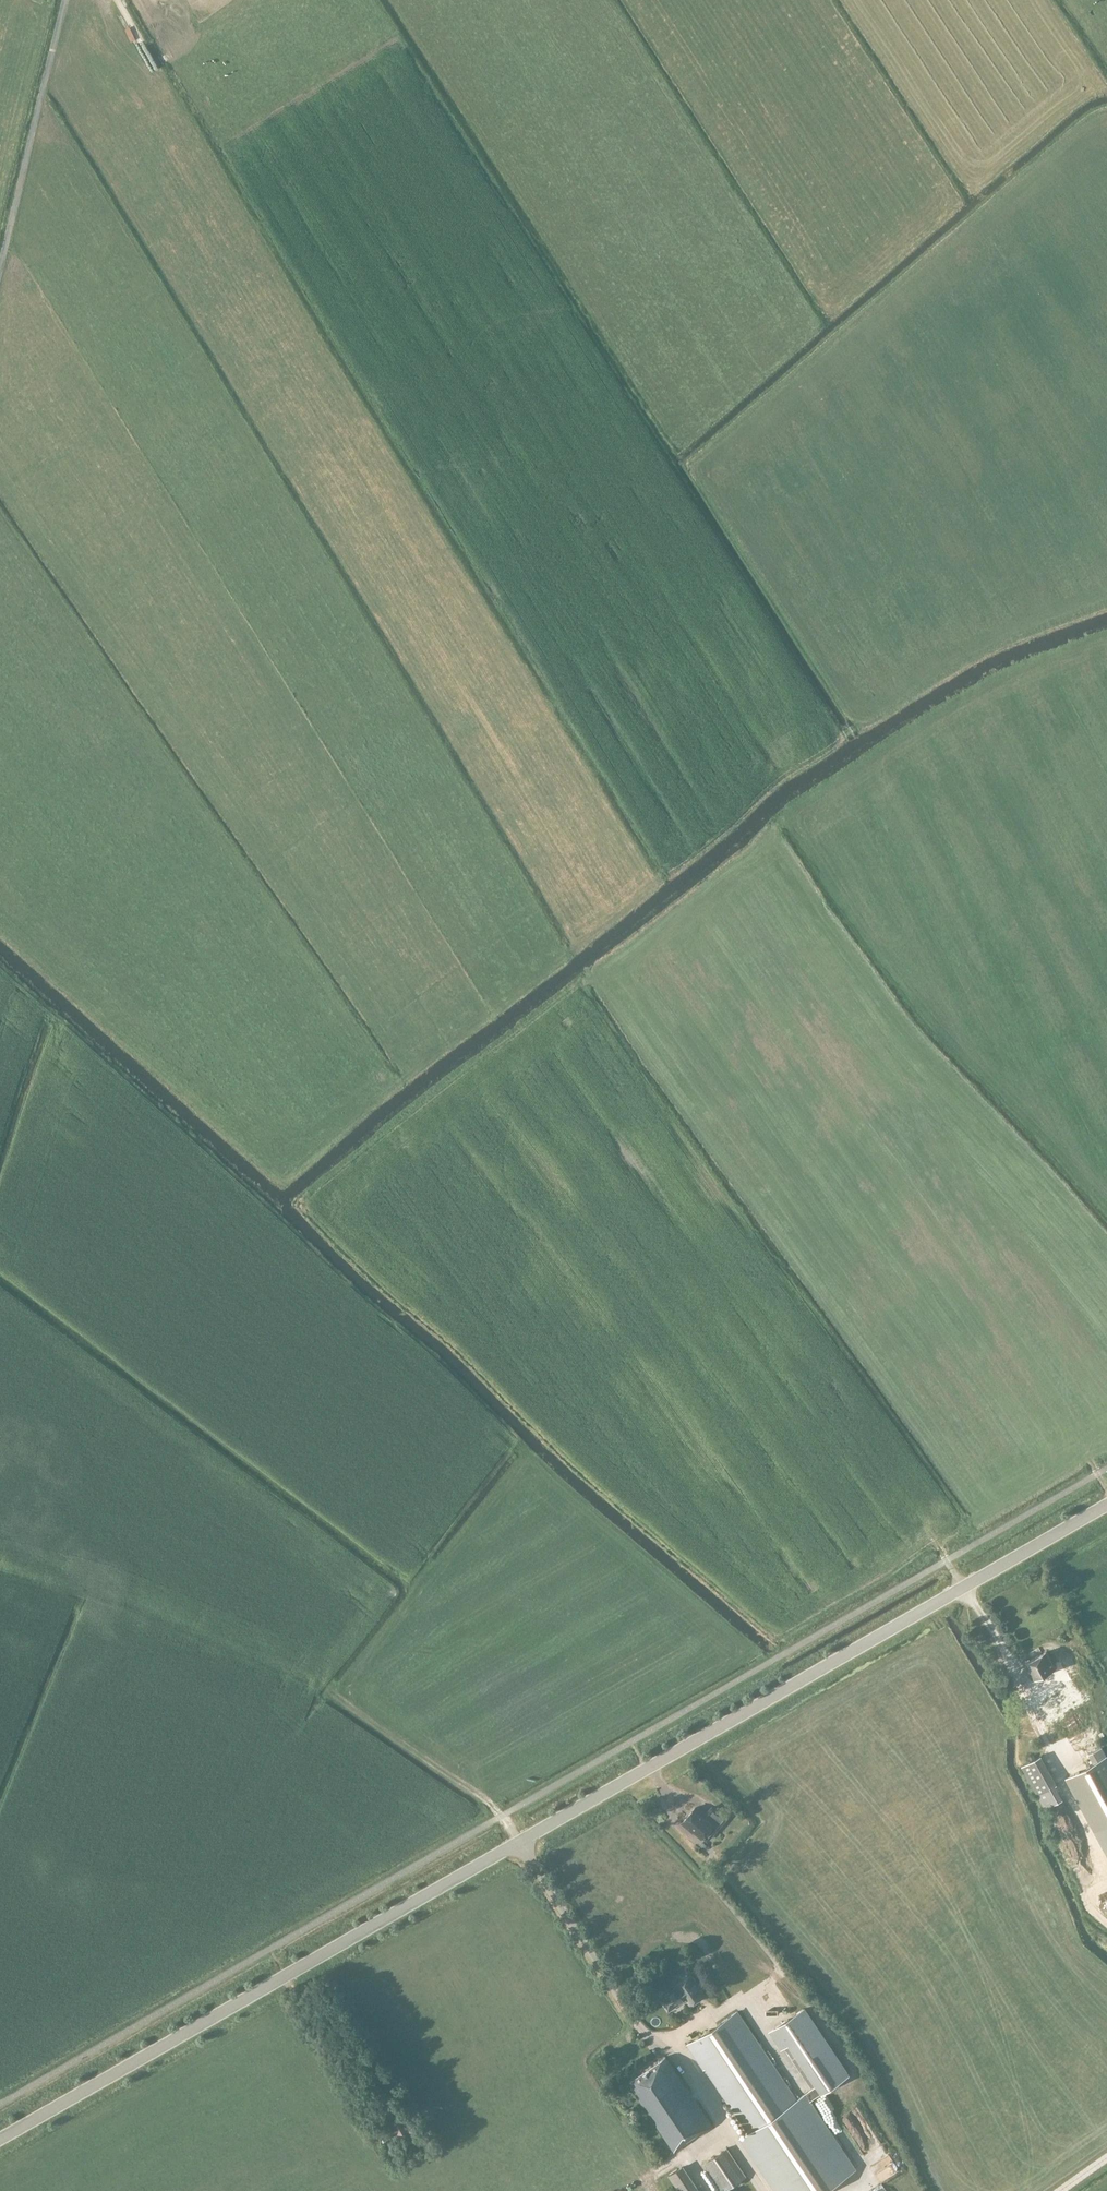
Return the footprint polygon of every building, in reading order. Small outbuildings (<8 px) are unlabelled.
[(1024,1686),(1055,1743),(1088,1725),(1056,1667),(1054,1668),(1046,1653),(1025,1664),(1033,1680),(1023,1685),(1024,1686)] [(1065,1664),(1076,1685),(1091,1677),(1079,1656),(1065,1664)] [(1096,1830),(1106,1851),(1106,1759),(1101,1748),(1088,1755),(1093,1765),(1068,1779),(1096,1830)] [(1022,1766),(1038,1795),(1045,1809),(1063,1799),(1055,1785),(1057,1784),(1041,1756),(1022,1766)] [(695,1807),(682,1823),(693,1832),(694,1831),(701,1837),(709,1829),(713,1833),(725,1819),(714,1809),(710,1815),(707,1812),(705,1815),(695,1807)] [(1071,1839),(1061,1873),(1073,1876),(1083,1843),(1071,1839)] [(666,1995),(674,2007),(686,1999),(690,2004),(704,1994),(691,1974),(689,1976),(687,1974),(682,1978),(682,1980),(677,1984),(678,1987),(666,1995)] [(854,2169),(808,2102),(847,2075),(803,2009),(771,2031),(783,2048),(791,2042),(819,2085),(795,2100),(736,2013),(687,2045),(703,2069),(707,2067),(749,2131),(741,2137),(777,2190),(821,2190),(854,2169)] [(666,2057),(628,2082),(674,2152),(712,2127),(666,2057)] [(881,2147),(874,2152),(879,2159),(885,2155),(881,2147)] [(704,2165),(722,2190),(725,2190),(746,2177),(727,2149),(704,2165)] [(677,2170),(669,2176),(679,2190),(691,2190),(677,2170)]
